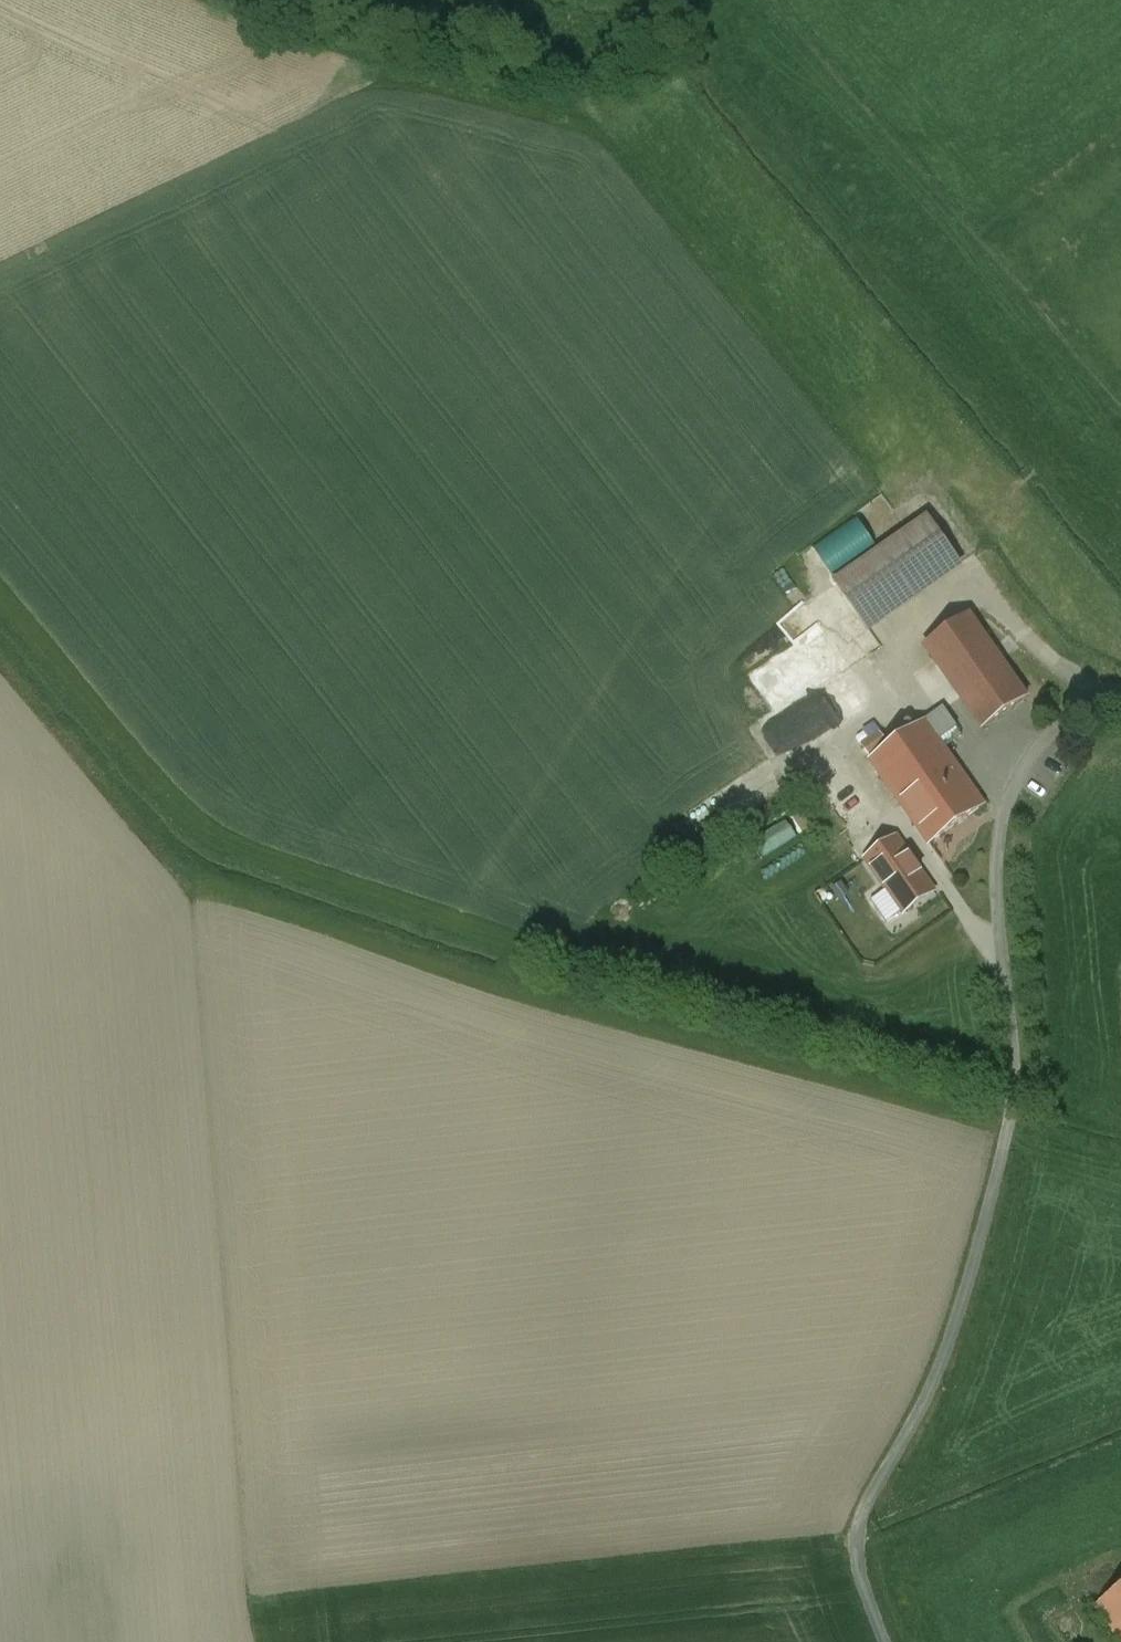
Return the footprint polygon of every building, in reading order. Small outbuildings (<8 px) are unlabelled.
[(959,564),(927,518),(835,582),(867,628),(959,564)] [(1027,698),(969,615),(925,645),(983,727),(1027,698)] [(944,710),(926,722),(945,749),(963,736),(944,710)] [(926,722),(925,721),(871,760),(930,845),(985,806),(945,749),(926,722)] [(933,892),(898,841),(868,861),(904,912),(933,892)] [(904,912),(868,861),(853,872),(889,923),(904,912)] [(1094,1607),(1120,1641),(1120,1586),(1094,1607)]
